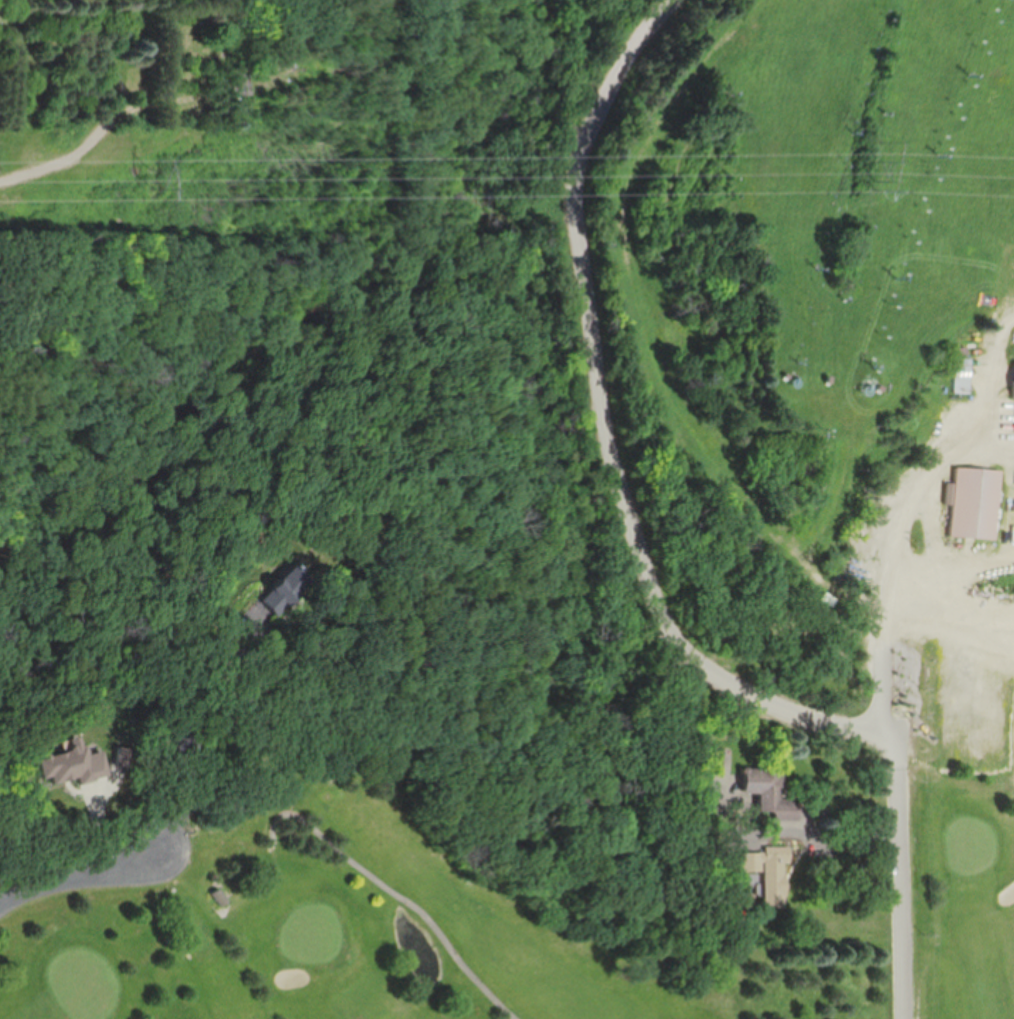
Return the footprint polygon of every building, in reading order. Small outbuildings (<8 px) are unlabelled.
[(994,540),(998,470),(954,468),(951,537),(994,540)] [(275,619),(306,583),(287,566),(255,602),(275,619)] [(105,777),(99,751),(82,755),(78,736),(61,740),(63,748),(32,755),(40,786),(73,778),(75,785),(105,777)] [(736,770),(735,816),(794,818),(795,800),(778,800),(779,762),(754,761),(753,771),(736,770)] [(737,852),(737,871),(757,871),(757,862),(760,862),(760,907),(780,907),(780,896),(782,896),(782,878),(780,878),(780,863),(787,863),(787,847),(760,846),(760,851),(754,851),(754,852),(737,852)]
